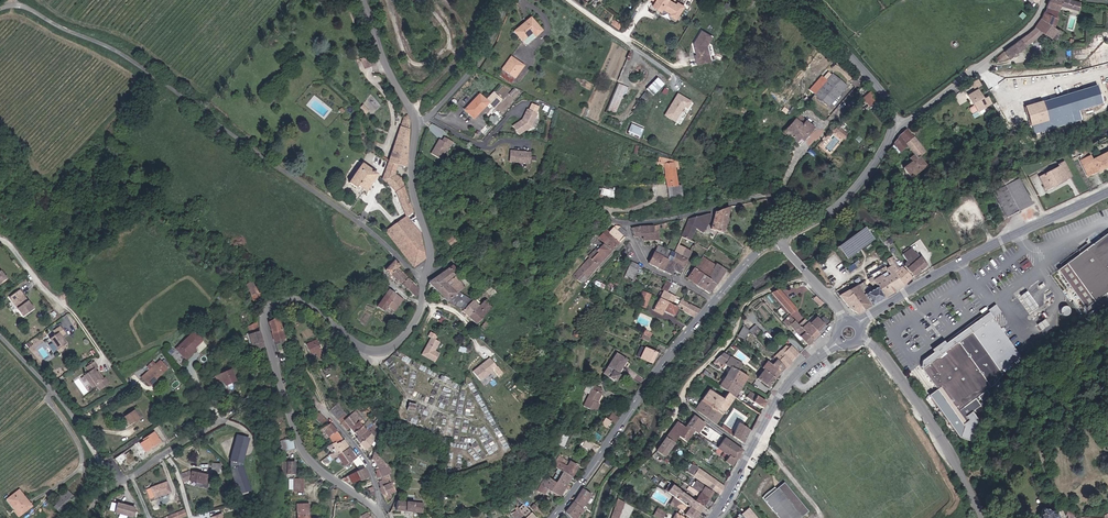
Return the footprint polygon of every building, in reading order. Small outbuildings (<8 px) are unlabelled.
[(685,5),(674,0),(653,0),(655,1),(652,6),(678,19),(685,5)] [(1048,7),(1060,10),(1062,5),(1063,0),(1051,0),(1048,7)] [(1072,0),(1063,0),(1062,5),(1079,10),(1080,3),(1072,0)] [(1048,7),(1046,12),(1057,17),(1060,10),(1048,7)] [(1039,22),(1035,28),(1043,33),(1053,38),(1058,30),(1053,26),(1057,17),(1046,12),(1039,22)] [(534,37),(541,31),(543,30),(531,16),(515,30),(523,40),(532,34),(534,37)] [(997,58),(998,59),(1000,61),(1008,56),(1010,57),(1026,46),(1043,33),(1035,28),(1003,52),(1004,53),(997,58)] [(542,33),(541,31),(534,37),(532,34),(523,40),(527,45),(542,33)] [(713,36),(703,31),(694,44),(697,63),(711,61),(707,45),(713,36)] [(525,66),(512,56),(502,69),(515,79),(525,66)] [(363,59),(366,67),(371,65),(368,57),(363,59)] [(811,91),(830,107),(847,87),(828,71),(811,91)] [(653,95),(665,84),(658,77),(646,88),(653,95)] [(983,85),(979,78),(972,82),(976,89),(983,85)] [(623,93),(626,94),(629,86),(618,83),(608,110),(616,113),(623,93)] [(1034,124),(1102,104),(1097,87),(1030,107),(1034,124)] [(987,106),(978,89),(969,95),(974,105),(971,107),(970,109),(973,113),(974,113),(978,111),(987,106)] [(868,105),(876,99),(871,91),(863,97),(868,105)] [(680,124),(693,101),(677,92),(664,115),(680,124)] [(480,95),(466,110),(475,119),(489,103),(480,95)] [(1005,111),(1012,121),(1019,116),(1013,106),(1005,111)] [(532,125),(539,112),(529,107),(524,118),(514,124),(520,133),(532,125)] [(404,117),(389,162),(399,165),(406,167),(411,120),(409,115),(407,115),(404,117)] [(803,125),(807,121),(799,115),(796,119),(803,125)] [(815,128),(807,121),(803,125),(796,119),(785,132),(800,145),(815,128)] [(628,132),(641,137),(644,128),(631,123),(628,132)] [(846,139),(850,135),(838,126),(835,130),(846,139)] [(901,136),(908,145),(916,138),(907,129),(901,136)] [(901,136),(890,150),(896,157),(908,145),(901,136)] [(441,160),(450,145),(451,146),(453,143),(445,138),(443,141),(440,139),(431,154),(441,160)] [(913,162),(905,168),(911,177),(927,166),(921,157),(926,153),(916,138),(908,145),(915,155),(911,158),(913,162)] [(530,164),(532,153),(511,150),(510,161),(530,164)] [(1081,161),(1088,176),(1107,167),(1107,152),(1092,160),(1091,157),(1081,161)] [(661,164),(665,164),(666,185),(667,185),(677,185),(677,167),(679,167),(679,161),(661,156),(661,164)] [(359,185),(364,189),(366,190),(377,173),(363,162),(349,181),(358,187),(359,185)] [(405,216),(386,230),(399,248),(414,266),(426,258),(422,232),(408,215),(415,212),(405,186),(402,177),(396,174),(399,165),(389,162),(383,179),(391,183),(396,192),(405,216)] [(1061,167),(1041,177),(1047,188),(1071,176),(1064,162),(1059,165),(1061,167)] [(1004,180),(982,190),(986,197),(994,193),(1006,218),(1032,205),(1020,180),(1007,186),(1004,180)] [(681,185),(677,185),(667,185),(668,197),(681,196),(681,185)] [(614,197),(615,189),(601,188),(600,196),(614,197)] [(975,196),(967,200),(971,207),(972,206),(974,210),(981,207),(975,196)] [(724,231),(730,207),(715,212),(711,229),(724,231)] [(704,232),(712,213),(703,215),(688,218),(682,238),(692,242),(692,241),(690,239),(696,228),(704,232)] [(980,213),(957,223),(961,232),(984,222),(980,213)] [(616,225),(609,233),(620,242),(624,237),(617,231),(621,227),(616,225)] [(654,226),(640,226),(641,236),(645,236),(645,241),(655,240),(654,226)] [(628,233),(621,227),(617,231),(624,237),(628,233)] [(866,228),(840,247),(847,257),(874,238),(866,228)] [(609,233),(606,230),(599,237),(613,250),(620,242),(609,233)] [(1095,300),(1107,291),(1107,232),(1090,245),(1082,251),(1066,263),(1095,300)] [(589,256),(590,257),(599,265),(611,251),(596,237),(589,245),(595,250),(589,256)] [(695,244),(692,242),(682,238),(678,246),(691,252),(695,244)] [(1080,248),(1082,251),(1090,245),(1088,242),(1080,248)] [(658,266),(666,250),(658,246),(657,246),(650,262),(658,266)] [(691,252),(678,246),(675,253),(687,259),(691,252)] [(912,248),(904,254),(906,257),(908,261),(907,263),(907,266),(914,275),(915,276),(927,264),(922,256),(921,257),(918,253),(917,254),(912,248)] [(671,252),(666,250),(658,266),(664,269),(671,252)] [(687,259),(675,253),(671,252),(664,269),(672,273),(675,269),(680,271),(687,259)] [(706,278),(715,264),(702,256),(693,269),(706,278)] [(870,278),(875,288),(877,287),(884,300),(900,288),(904,285),(896,275),(896,272),(900,268),(893,256),(888,259),(891,266),(887,268),(885,266),(871,275),(873,276),(870,278)] [(590,257),(573,277),(582,283),(599,265),(590,257)] [(1027,259),(1019,263),(1023,271),(1031,266),(1027,259)] [(399,265),(394,260),(385,269),(390,275),(392,273),(405,286),(406,288),(412,281),(397,267),(399,265)] [(639,265),(632,261),(625,277),(632,280),(639,265)] [(1066,263),(1058,269),(1086,307),(1095,300),(1066,263)] [(452,264),(428,282),(444,299),(461,309),(472,300),(458,292),(464,287),(452,272),(455,269),(452,264)] [(717,264),(708,278),(710,280),(716,284),(726,270),(717,264)] [(902,266),(900,268),(896,272),(896,275),(904,285),(913,277),(902,266)] [(708,278),(706,278),(693,269),(686,279),(703,290),(710,280),(708,278)] [(710,280),(703,290),(710,294),(716,284),(710,280)] [(419,287),(412,281),(406,288),(415,296),(419,292),(419,287)] [(668,292),(673,283),(669,281),(664,291),(668,292)] [(864,294),(870,291),(864,282),(859,285),(864,294)] [(258,294),(253,283),(247,285),(254,300),(262,296),(260,292),(258,294)] [(859,285),(841,296),(852,308),(859,313),(866,309),(872,306),(864,294),(859,285)] [(864,294),(872,306),(884,300),(877,287),(875,288),(870,291),(864,294)] [(404,299),(390,289),(377,306),(384,311),(388,305),(396,311),(404,299)] [(1055,298),(1047,289),(1044,294),(1043,303),(1046,309),(1055,298)] [(34,309),(28,301),(27,301),(26,300),(26,298),(20,290),(10,298),(23,316),(34,309)] [(780,290),(772,293),(792,314),(797,310),(780,290)] [(644,291),(639,304),(646,307),(652,295),(644,291)] [(664,291),(660,298),(667,302),(671,294),(668,292),(664,291)] [(667,302),(672,305),(676,297),(671,294),(667,302)] [(479,306),(468,316),(476,323),(495,304),(489,298),(479,306)] [(675,315),(679,308),(672,305),(667,302),(660,298),(654,310),(663,314),(665,310),(675,315)] [(681,310),(694,318),(700,309),(682,299),(679,306),(682,307),(681,310)] [(472,300),(461,309),(468,316),(479,306),(472,300)] [(1043,303),(1030,313),(1036,323),(1042,332),(1053,324),(1047,312),(1046,309),(1043,303)] [(986,313),(921,360),(920,366),(963,424),(961,438),(971,439),(980,419),(993,399),(987,391),(1004,377),(1019,357),(991,319),(1000,313),(995,305),(986,313)] [(791,325),(809,345),(814,340),(802,328),(791,316),(784,322),(789,327),(791,325)] [(817,316),(810,323),(819,332),(826,325),(821,320),(817,316)] [(827,326),(831,322),(826,316),(821,320),(826,325),(827,326)] [(279,319),(269,322),(275,341),(285,338),(279,319)] [(252,333),(260,330),(258,322),(249,326),(252,333)] [(802,328),(814,340),(820,334),(819,332),(810,323),(809,322),(802,328)] [(745,325),(739,335),(746,339),(751,331),(745,325)] [(757,325),(751,331),(757,337),(763,332),(757,325)] [(69,343),(65,338),(64,339),(62,337),(67,333),(62,326),(54,331),(57,335),(51,339),(54,343),(50,345),(55,353),(59,350),(61,353),(67,348),(65,346),(69,343)] [(644,329),(641,338),(649,341),(652,332),(644,329)] [(254,350),(265,347),(260,330),(252,333),(249,334),(254,350)] [(428,336),(431,337),(421,354),(435,362),(440,352),(436,350),(441,341),(436,339),(438,335),(430,331),(428,336)] [(184,340),(190,349),(200,342),(193,333),(184,340)] [(320,339),(308,343),(312,354),(318,352),(320,358),(326,356),(320,339)] [(180,356),(190,349),(184,340),(174,347),(180,356)] [(771,361),(774,363),(777,360),(786,369),(793,362),(792,361),(800,353),(791,344),(789,347),(787,345),(771,361)] [(653,363),(657,353),(646,348),(646,349),(642,347),(638,356),(653,363)] [(725,378),(732,383),(739,371),(744,363),(725,353),(718,360),(725,365),(726,364),(732,368),(725,378)] [(613,371),(609,376),(615,381),(618,375),(617,374),(626,361),(617,354),(607,367),(613,371)] [(490,356),(473,370),(482,381),(498,367),(490,356)] [(150,386),(167,368),(159,360),(155,364),(152,361),(146,367),(149,370),(142,378),(150,386)] [(772,365),(781,374),(786,369),(777,360),(774,363),(772,365)] [(764,370),(776,380),(781,374),(772,365),(768,361),(762,368),(764,370)] [(106,379),(100,372),(99,373),(96,370),(100,368),(96,363),(95,364),(94,362),(91,364),(92,366),(89,368),(92,373),(87,376),(95,387),(98,385),(102,390),(111,383),(107,378),(106,379)] [(607,367),(604,372),(609,376),(613,371),(607,367)] [(221,372),(224,385),(237,381),(233,368),(221,372)] [(769,388),(776,380),(764,370),(757,378),(769,388)] [(742,388),(749,376),(739,371),(732,383),(742,388)] [(220,374),(212,377),(214,385),(222,383),(220,374)] [(729,393),(735,397),(737,395),(742,388),(732,383),(725,378),(720,386),(729,393)] [(600,404),(598,403),(596,402),(600,392),(592,388),(584,406),(596,412),(600,404)] [(696,412),(716,425),(735,397),(729,393),(723,400),(710,391),(696,412)] [(747,398),(764,409),(767,403),(751,393),(747,398)] [(898,400),(894,402),(901,412),(904,409),(898,400)] [(339,420),(346,414),(338,404),(331,410),(339,420)] [(124,417),(129,425),(139,418),(133,410),(124,417)] [(357,411),(348,416),(346,414),(339,420),(348,430),(350,427),(358,421),(362,418),(357,411)] [(323,425),(330,421),(321,412),(313,416),(314,417),(323,425)] [(615,424),(620,418),(613,413),(611,416),(608,419),(612,422),(615,424)] [(705,423),(693,416),(685,427),(693,432),(694,431),(697,434),(705,423)] [(608,428),(612,422),(608,419),(607,418),(603,424),(608,428)] [(364,430),(371,424),(368,420),(361,426),(364,430)] [(361,426),(358,421),(350,427),(354,432),(361,426)] [(685,427),(678,422),(667,437),(675,443),(679,437),(687,442),(693,432),(685,427)] [(333,443),(335,442),(341,438),(338,431),(331,423),(321,428),(328,437),(329,436),(333,443)] [(376,430),(371,424),(364,430),(357,436),(355,437),(360,443),(368,435),(373,441),(376,430)] [(741,425),(733,437),(743,444),(751,431),(741,425)] [(357,436),(364,430),(361,426),(354,432),(357,436)] [(159,441),(154,432),(144,438),(146,441),(140,444),(145,451),(159,441)] [(565,446),(568,435),(562,434),(559,444),(565,446)] [(240,461),(245,437),(236,435),(230,460),(230,463),(230,466),(231,470),(239,492),(248,489),(240,467),(239,464),(239,463),(240,461)] [(365,449),(373,441),(368,435),(360,443),(365,449)] [(675,443),(667,437),(658,451),(665,456),(675,443)] [(341,452),(349,447),(344,439),(336,444),(335,442),(333,443),(327,446),(331,452),(339,448),(341,452)] [(743,451),(724,439),(717,449),(728,457),(725,461),(733,466),(743,451)] [(292,440),(279,442),(281,450),(293,447),(292,440)] [(593,444),(586,441),(583,447),(590,450),(593,444)] [(353,460),(357,458),(349,447),(341,452),(339,448),(336,450),(338,454),(345,465),(353,460)] [(372,458),(377,469),(387,465),(374,450),(372,458)] [(127,459),(123,454),(116,459),(120,464),(127,459)] [(365,467),(366,466),(359,456),(357,458),(353,460),(361,469),(365,467)] [(562,472),(571,477),(576,468),(558,457),(552,466),(562,472)] [(281,473),(281,476),(287,476),(287,473),(296,473),(296,461),(283,460),(283,473),(281,473)] [(219,471),(219,465),(221,465),(221,461),(212,461),(212,471),(219,471)] [(689,473),(721,494),(725,486),(694,464),(689,473)] [(378,477),(382,476),(390,473),(390,468),(387,465),(377,469),(378,477)] [(343,478),(346,481),(351,478),(353,482),(362,478),(363,480),(370,476),(365,467),(361,469),(343,478)] [(210,476),(210,473),(196,471),(196,472),(193,471),(193,470),(185,473),(186,478),(187,480),(193,478),(195,478),(200,479),(200,484),(211,486),(213,476),(210,476)] [(536,471),(527,485),(536,490),(544,476),(536,471)] [(560,496),(566,487),(571,477),(562,472),(556,481),(546,475),(540,484),(547,488),(560,496)] [(384,494),(395,491),(391,479),(392,479),(390,473),(382,476),(383,479),(379,481),(381,486),(384,494)] [(304,480),(294,480),(294,490),(304,490),(304,480)] [(701,493),(710,499),(715,491),(697,480),(693,487),(701,493)] [(155,498),(171,492),(167,482),(151,488),(155,498)] [(785,483),(777,489),(775,488),(763,499),(779,517),(801,517),(809,511),(785,483)] [(547,488),(540,484),(537,490),(543,494),(544,494),(547,488)] [(676,498),(699,514),(705,507),(695,500),(674,484),(668,492),(676,498)] [(592,494),(584,488),(574,501),(582,507),(592,494)] [(32,505),(19,490),(6,500),(19,516),(32,505)] [(63,509),(74,498),(66,490),(55,501),(58,504),(63,509)] [(695,500),(705,507),(710,499),(701,493),(695,500)] [(699,514),(676,498),(672,504),(677,508),(678,507),(682,509),(683,509),(687,511),(685,515),(687,516),(686,517),(677,513),(674,517),(696,517),(699,514)] [(120,514),(119,517),(122,517),(128,517),(128,516),(133,517),(136,507),(118,501),(115,512),(120,514)] [(423,503),(404,501),(397,501),(396,510),(422,513),(423,503)] [(574,517),(578,517),(585,509),(582,507),(574,501),(566,512),(574,517)] [(626,503),(618,501),(613,517),(621,517),(626,503)] [(309,503),(298,503),(298,517),(309,517),(309,503)] [(63,509),(58,504),(55,507),(60,512),(63,509)] [(526,508),(523,504),(518,508),(525,517),(534,517),(526,508)] [(515,508),(515,509),(511,512),(515,517),(525,517),(518,508),(517,507),(515,508)] [(660,517),(664,517),(667,512),(660,508),(655,515),(660,517)] [(736,517),(735,517),(757,517),(754,514),(748,508),(745,510),(743,512),(741,514),(738,514),(737,515),(736,517)] [(1060,516),(1052,514),(1052,512),(1043,509),(1040,517),(1059,517),(1060,516)]
